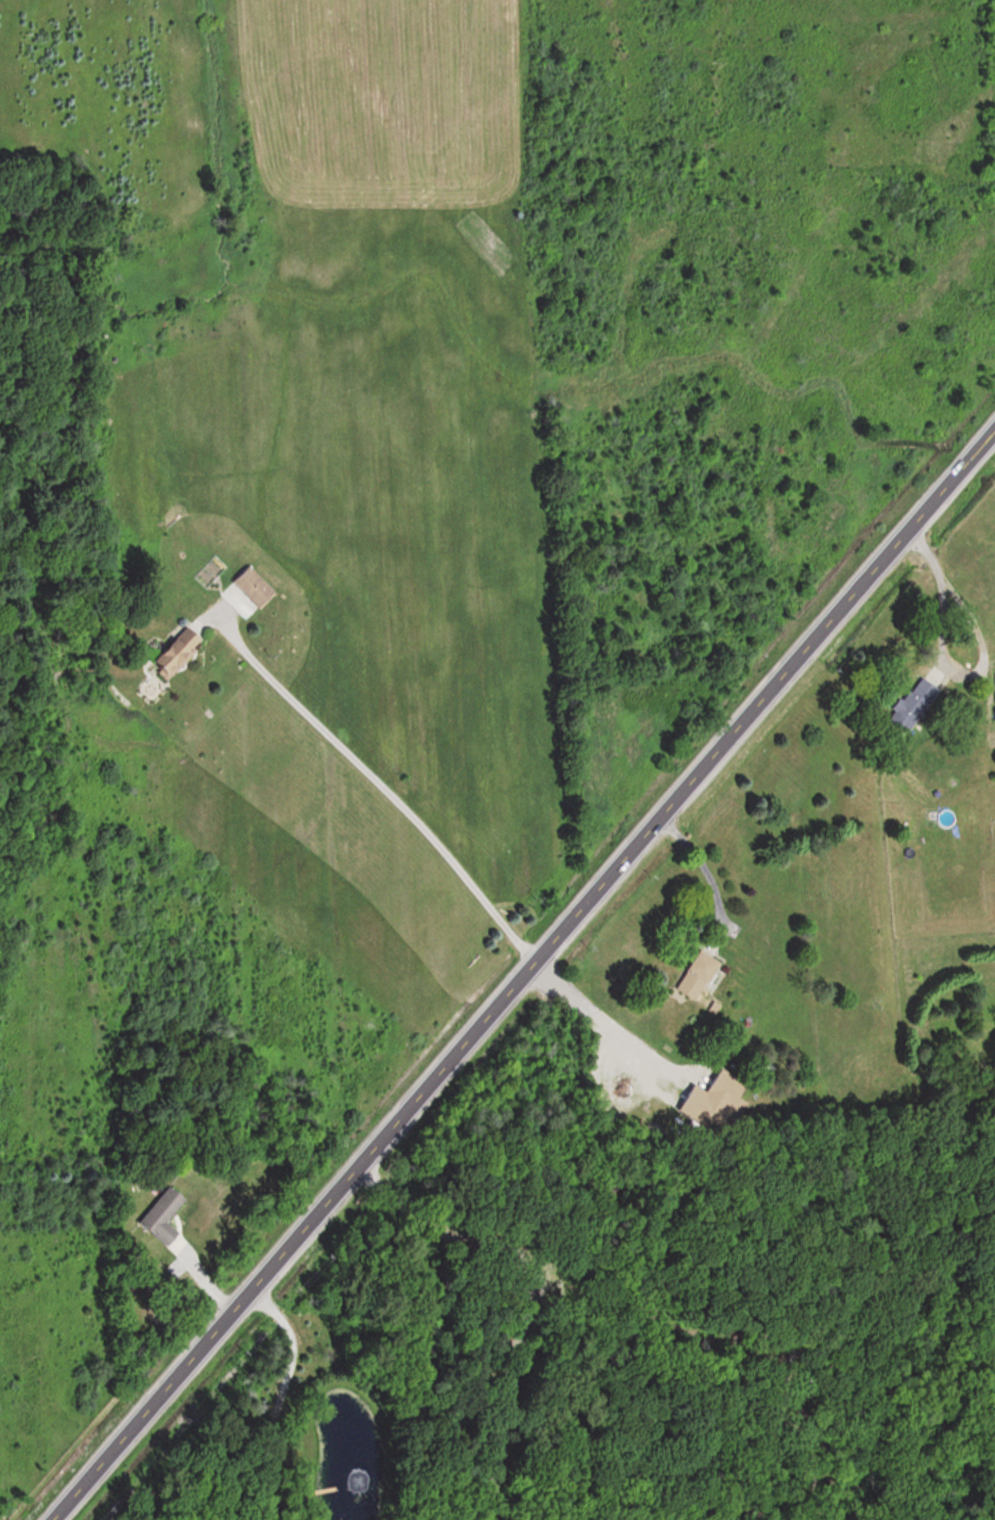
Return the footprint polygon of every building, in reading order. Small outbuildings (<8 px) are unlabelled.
[(276,592),(251,565),(233,582),(259,608),(276,592)] [(903,735),(936,690),(916,675),(883,719),(903,735)] [(698,1002),(722,960),(699,948),(676,989),(698,1002)] [(139,1224),(170,1249),(183,1233),(170,1222),(189,1199),(171,1185),(139,1224)]
